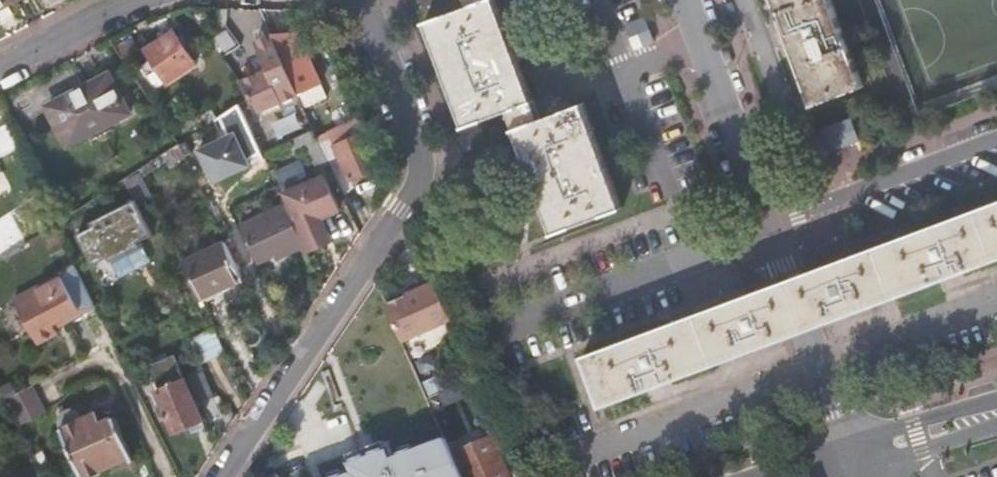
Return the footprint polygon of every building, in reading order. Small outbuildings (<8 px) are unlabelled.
[(469,5),(426,20),(465,125),(507,110),(553,233),(622,207),(584,103),(541,118),(497,0),(467,0),(469,5)] [(832,0),(775,0),(784,24),(814,104),(864,85),(832,0)] [(174,30),(147,48),(170,82),(197,64),(186,47),(191,45),(183,34),(179,36),(174,30)] [(297,32),(271,31),(280,52),(299,94),(321,84),(297,32)] [(267,71),(240,83),(241,84),(249,98),(251,96),(259,113),(262,111),(280,103),(298,94),(276,48),(270,36),(255,43),(261,55),(263,59),(261,60),(267,71)] [(83,87),(49,105),(70,143),(130,111),(107,69),(80,84),(83,87)] [(823,153),(862,139),(854,116),(815,129),(823,153)] [(319,143),(313,130),(290,140),(296,153),(319,143)] [(234,131),(198,148),(214,180),(250,163),(234,131)] [(363,131),(333,145),(350,180),(379,166),(363,131)] [(188,159),(181,143),(166,152),(173,166),(188,159)] [(322,217),(339,210),(325,175),(286,192),(309,248),(331,239),(322,217)] [(808,271),(827,321),(996,257),(996,201),(808,271)] [(95,277),(151,261),(144,237),(153,235),(143,202),(79,221),(95,277)] [(259,219),(275,256),(276,255),(286,248),(289,252),(305,241),(288,205),(259,219)] [(260,266),(275,256),(259,219),(243,227),(260,266)] [(228,245),(185,261),(198,289),(208,311),(246,285),(228,245)] [(96,304),(75,262),(59,270),(60,273),(16,296),(38,340),(59,330),(58,328),(84,314),(83,311),(96,304)] [(784,280),(763,288),(782,337),(802,330),(827,321),(808,271),(784,280)] [(453,317),(433,272),(417,280),(419,283),(408,289),(385,300),(404,340),(453,317)] [(782,337),(763,288),(583,356),(601,405),(782,337)] [(208,311),(198,289),(180,298),(208,358),(227,350),(208,311)] [(154,380),(158,389),(186,377),(183,368),(154,380)] [(186,377),(158,389),(158,390),(153,392),(158,404),(163,402),(175,430),(190,424),(204,418),(186,377)] [(105,466),(102,459),(130,448),(117,415),(101,421),(97,412),(62,426),(83,475),(86,474),(88,476),(90,476),(103,472),(101,468),(105,466)] [(338,476),(466,476),(446,433),(394,455),(387,439),(346,456),(352,471),(338,476)] [(460,453),(471,476),(512,476),(502,454),(506,452),(499,436),(460,453)] [(102,459),(105,466),(131,455),(133,459),(135,459),(130,448),(102,459)]
